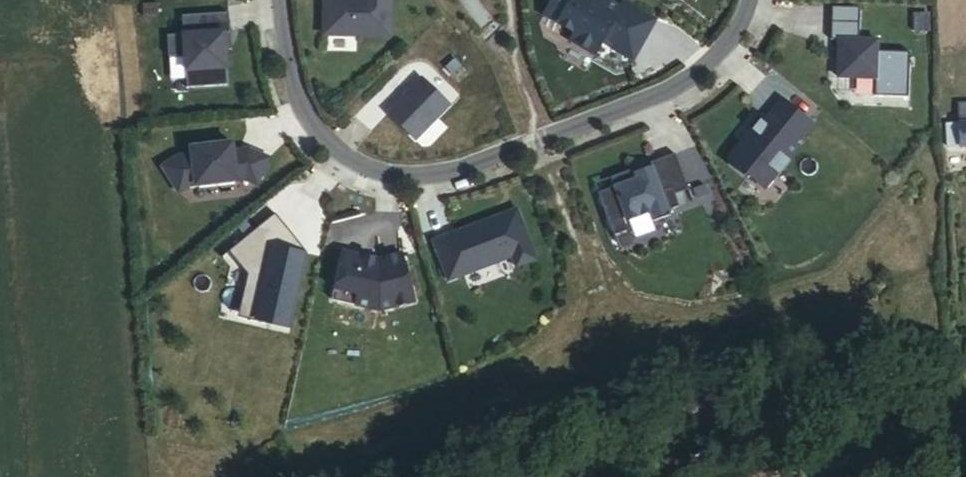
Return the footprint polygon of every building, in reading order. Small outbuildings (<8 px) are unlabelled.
[(392,0),(326,0),(325,31),(391,32),(392,0)] [(655,15),(629,0),(621,0),(620,3),(614,0),(550,0),(544,10),(574,27),(569,35),(595,50),(607,29),(638,46),(655,15)] [(832,16),(861,17),(861,2),(832,1),(832,16)] [(185,52),(187,84),(228,81),(226,46),(224,29),(231,29),(230,9),(182,12),(184,31),(168,32),(169,53),(185,52)] [(861,17),(832,16),(831,35),(841,35),(840,72),(877,73),(876,91),(910,92),(911,47),(878,46),(879,35),(860,35),(861,17)] [(423,74),(389,108),(417,135),(451,101),(423,74)] [(811,118),(782,95),(766,116),(762,113),(730,154),(731,162),(746,174),(748,173),(759,182),(773,165),(774,167),(785,153),(787,155),(798,141),(795,139),(811,118)] [(949,147),(962,146),(961,123),(948,124),(949,147)] [(232,138),(190,143),(191,150),(178,152),(162,161),(178,187),(189,180),(245,174),(259,180),(269,153),(249,145),(233,146),(232,138)] [(599,188),(615,231),(632,224),(629,215),(650,207),(654,216),(671,209),(669,205),(680,201),(675,189),(689,184),(676,148),(650,158),(652,163),(637,169),(635,164),(612,173),(615,182),(599,188)] [(595,179),(599,188),(615,182),(612,173),(595,179)] [(433,236),(448,276),(512,253),(516,263),(536,255),(517,205),(433,236)] [(275,209),(228,246),(251,274),(243,307),(294,318),(310,248),(303,247),(289,234),(293,231),(275,209)] [(346,246),(335,295),(382,305),(416,296),(404,249),(381,254),(346,246)]
